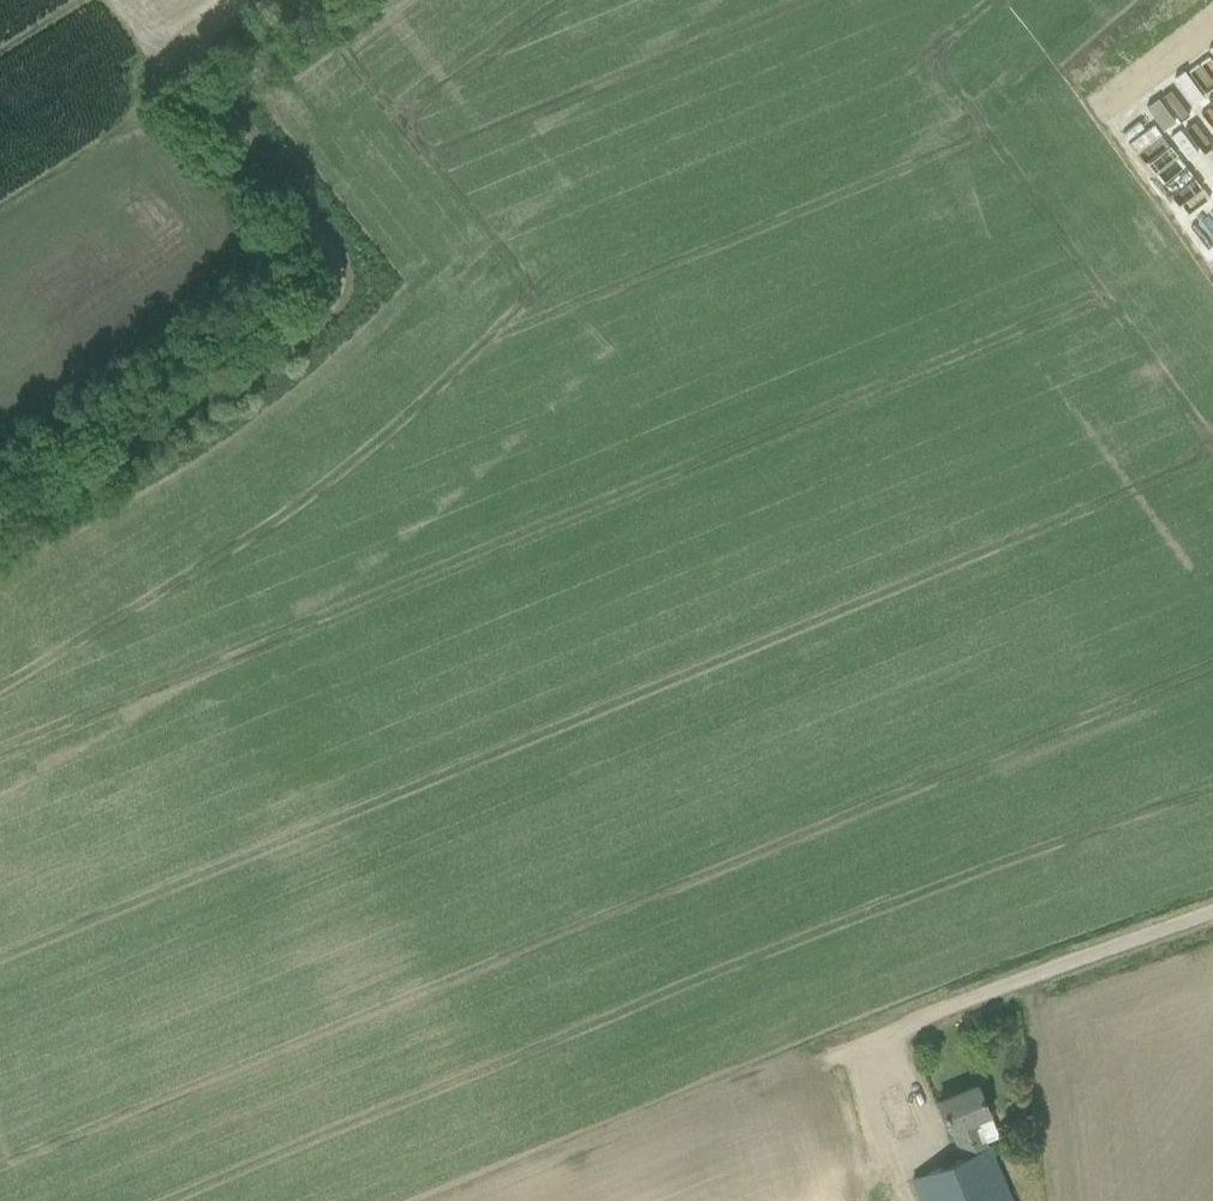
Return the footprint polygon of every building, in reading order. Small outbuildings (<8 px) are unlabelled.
[(913,1179),(922,1200),(1014,1200),(990,1145),(1001,1141),(987,1106),(977,1084),(938,1101),(955,1139),(961,1137),(969,1156),(913,1179)]
